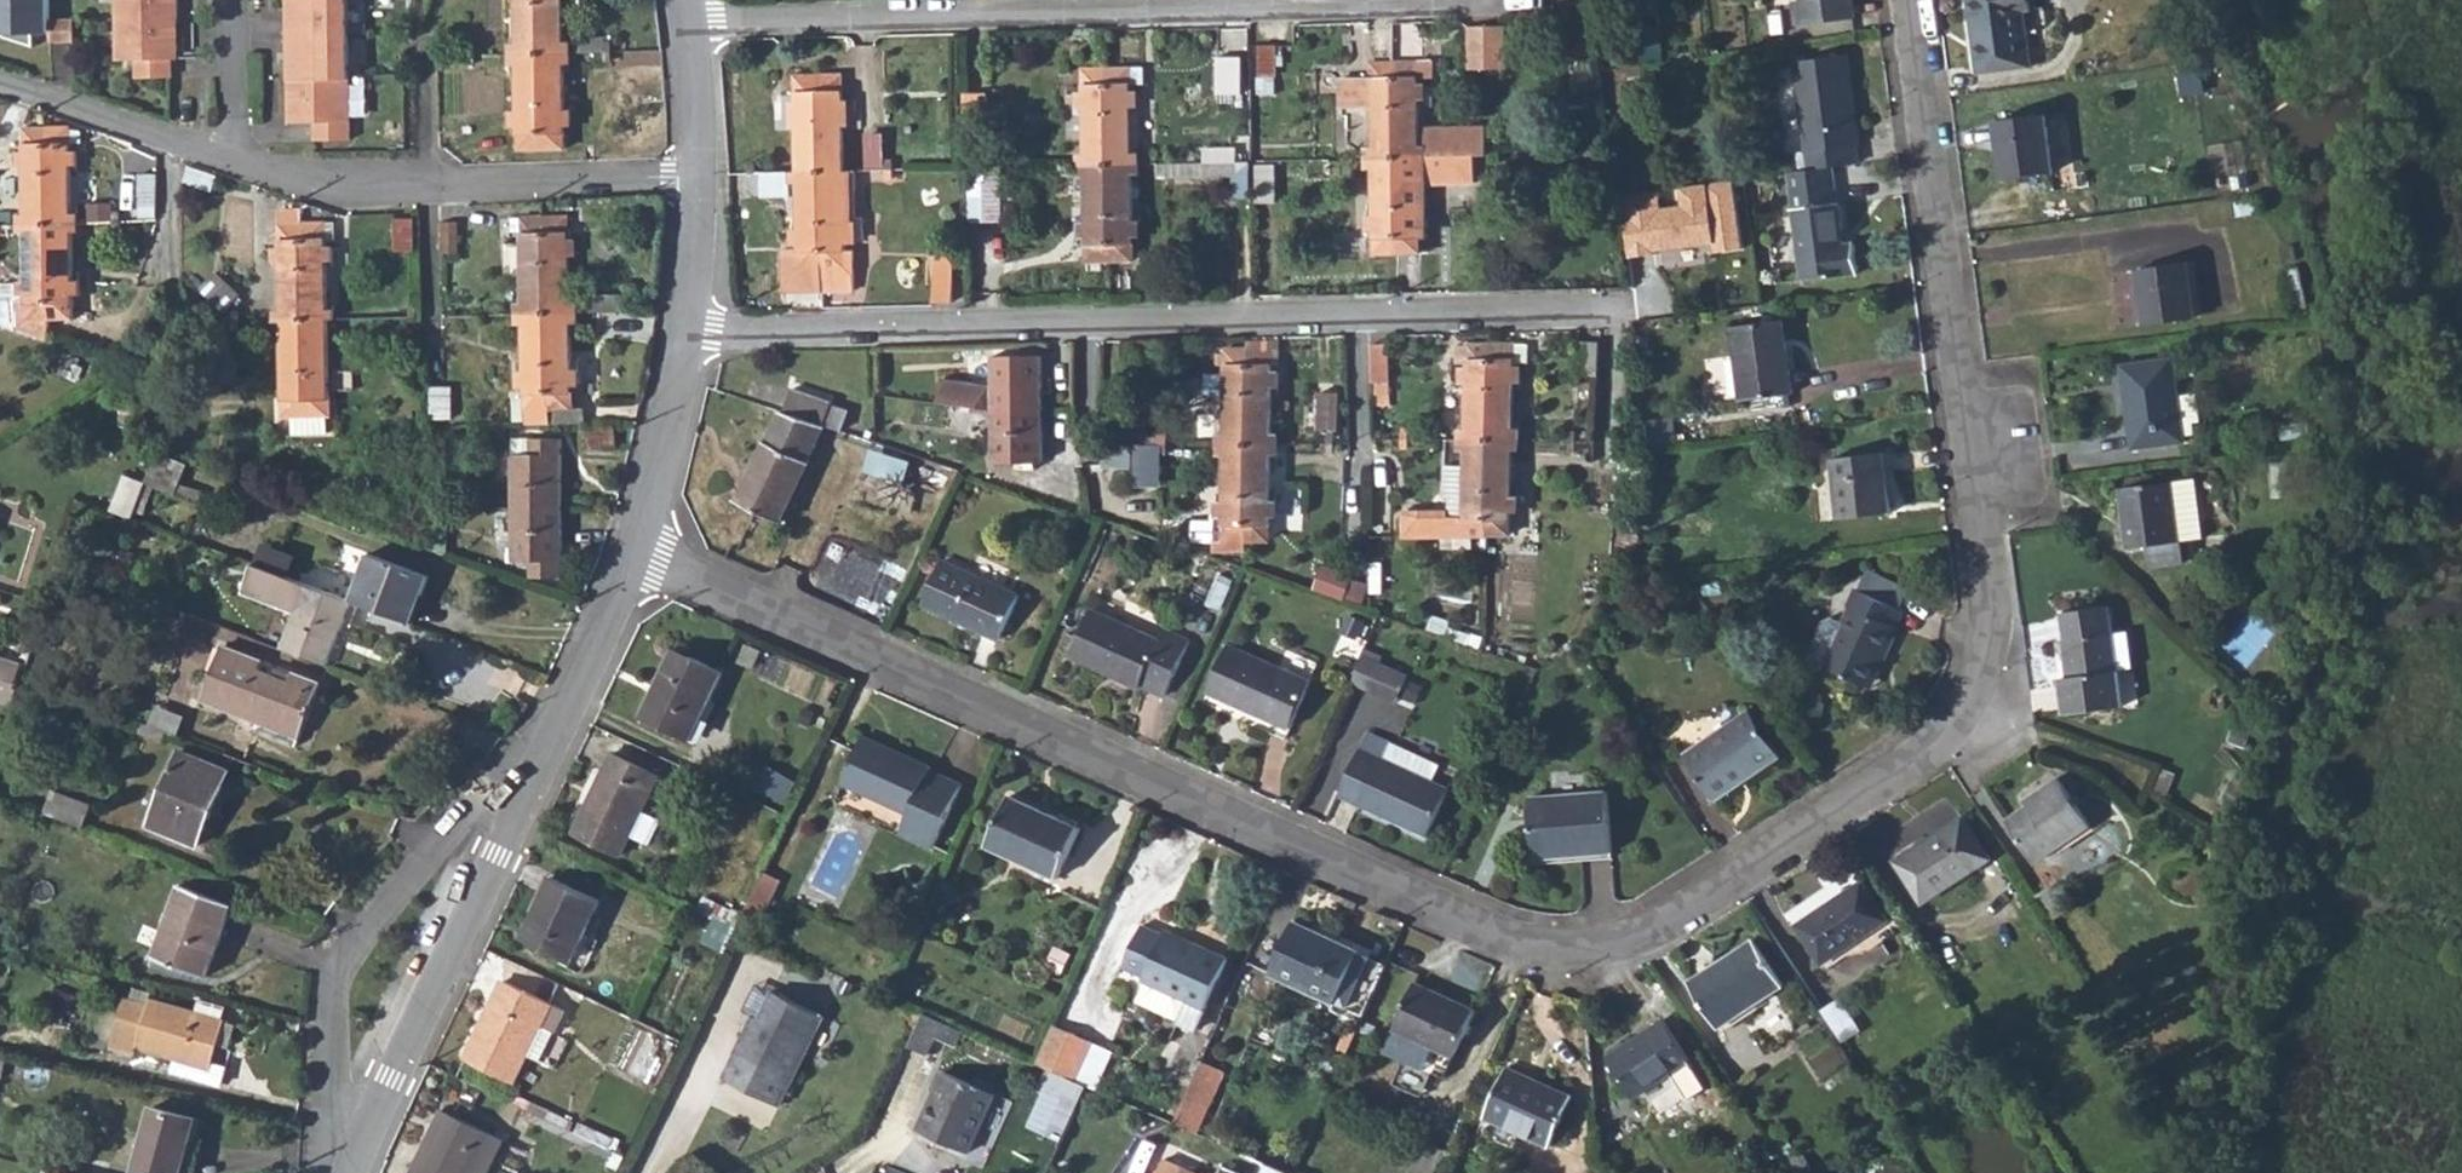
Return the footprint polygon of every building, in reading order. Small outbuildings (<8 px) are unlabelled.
[(1,33),(1,38),(30,48),(30,32),(46,32),(46,22),(46,0),(0,0),(0,33),(1,33)] [(115,63),(134,63),(134,82),(169,82),(169,54),(175,54),(175,20),(175,0),(114,0),(115,63)] [(286,113),(293,114),(293,121),(313,122),(313,139),(348,140),(346,35),(345,0),(284,0),(286,113)] [(516,48),(517,56),(540,56),(538,0),(515,0),(516,48)] [(540,56),(562,55),(562,47),(560,0),(538,0),(540,56)] [(1794,3),(1797,28),(1858,20),(1855,0),(1803,0),(1803,2),(1794,3)] [(1982,72),(2036,65),(2029,13),(2036,11),(2034,0),(1972,0),(1982,72)] [(70,22),(46,22),(46,32),(46,44),(70,44),(70,22)] [(1504,33),(1471,32),(1470,76),(1504,76),(1504,33)] [(516,48),(508,49),(508,57),(517,56),(516,48)] [(562,55),(540,56),(542,152),(565,151),(564,126),(564,115),(562,65),(562,55)] [(570,55),(562,55),(562,65),(570,64),(570,55)] [(517,56),(508,57),(509,65),(517,66),(517,56)] [(540,56),(517,56),(517,66),(518,116),(518,127),(519,152),(542,152),(540,56)] [(1851,58),(1796,65),(1808,153),(1811,170),(1838,167),(1863,164),(1861,147),(1862,146),(1861,127),(1855,127),(1851,86),(1855,85),(1851,58)] [(1243,60),(1220,60),(1221,97),(1244,97),(1243,60)] [(1394,65),(1372,66),(1372,82),(1342,82),(1342,106),(1373,106),(1374,162),(1395,162),(1394,65)] [(1431,65),(1394,65),(1395,162),(1419,161),(1427,161),(1462,161),(1469,160),(1487,159),(1486,133),(1426,134),(1427,154),(1418,153),(1417,103),(1416,92),(1416,85),(1432,85),(1431,65)] [(1144,71),(1107,72),(1109,168),(1132,168),(1132,160),(1131,109),(1130,98),(1130,89),(1144,89),(1144,71)] [(1107,72),(1085,73),(1085,99),(1085,110),(1086,162),(1086,169),(1109,168),(1107,72)] [(817,78),(796,78),(797,105),(797,117),(798,168),(799,175),(820,175),(817,78)] [(842,78),(817,78),(820,175),(845,174),(844,166),(843,116),(843,104),(842,78)] [(1424,91),(1416,92),(1417,103),(1424,103),(1424,91)] [(987,97),(964,97),(965,145),(989,144),(987,97)] [(1138,97),(1130,98),(1131,109),(1138,109),(1138,97)] [(1085,110),(1085,99),(1077,99),(1078,111),(1085,110)] [(572,115),(564,115),(564,126),(572,126),(572,115)] [(2048,115),(1999,123),(2008,180),(2058,173),(2048,115)] [(518,127),(518,116),(510,116),(510,127),(518,127)] [(44,128),(22,129),(22,153),(23,165),(24,214),(24,223),(47,222),(44,128)] [(68,128),(44,128),(47,222),(70,222),(70,213),(69,162),(69,151),(68,128)] [(1782,130),(1776,130),(1756,133),(1759,154),(1785,150),(1782,130)] [(1204,151),(1204,166),(1212,166),(1244,166),(1244,151),(1204,151)] [(1811,170),(1808,153),(1800,154),(1802,171),(1811,170)] [(1419,161),(1395,162),(1397,257),(1421,257),(1420,232),(1420,219),(1419,170),(1419,161)] [(1419,161),(1419,170),(1427,170),(1427,161),(1419,161)] [(1374,162),(1365,162),(1365,171),(1374,171),(1374,162)] [(1374,162),(1374,171),(1375,221),(1375,232),(1375,257),(1397,257),(1395,162),(1374,162)] [(1272,165),(1252,165),(1253,201),(1272,201),(1272,165)] [(852,166),(844,166),(845,174),(852,174),(852,166)] [(1802,171),(1792,173),(1806,279),(1863,273),(1859,242),(1847,243),(1838,167),(1811,170),(1802,171)] [(1109,168),(1086,169),(1086,178),(1088,227),(1088,239),(1088,264),(1111,264),(1109,168)] [(1132,168),(1109,168),(1111,264),(1134,263),(1134,238),(1133,226),(1132,176),(1132,168)] [(1078,169),(1078,177),(1086,178),(1086,169),(1078,169)] [(845,174),(820,175),(822,271),(823,294),(853,293),(852,251),(846,251),(846,246),(856,245),(855,174),(852,174),(845,174)] [(820,175),(799,175),(799,185),(800,234),(800,246),(800,252),(785,252),(785,271),(822,271),(820,175)] [(799,175),(791,175),(791,185),(799,185),(799,175)] [(1003,219),(1005,179),(973,177),(971,218),(1003,219)] [(1739,250),(1731,183),(1675,189),(1677,206),(1658,210),(1656,193),(1625,198),(1628,217),(1619,219),(1624,259),(1710,246),(1712,256),(1739,250)] [(300,211),(279,211),(279,252),(279,263),(280,314),(281,322),(304,321),(301,226),(300,211)] [(1420,219),(1420,232),(1428,232),(1428,220),(1420,219)] [(78,221),(70,222),(71,230),(79,230),(78,221)] [(572,373),(571,322),(577,322),(577,305),(571,306),(569,256),(576,255),(576,244),(568,244),(568,221),(521,221),(521,245),(513,245),(514,257),(521,256),(522,307),(515,307),(516,315),(516,324),(523,324),(524,374),(517,375),(517,387),(524,386),(525,410),(548,410),(573,409),(573,385),(579,385),(579,373),(572,373)] [(1367,233),(1375,232),(1375,221),(1367,222),(1367,233)] [(47,222),(24,223),(24,232),(26,283),(26,295),(27,319),(51,318),(47,222)] [(70,222),(47,222),(51,318),(73,318),(72,293),(72,281),(71,230),(70,222)] [(325,226),(301,226),(304,321),(326,321),(327,312),(325,262),(325,250),(325,226)] [(1088,239),(1088,227),(1080,228),(1079,239),(1088,239)] [(333,250),(325,250),(325,262),(333,261),(333,250)] [(2188,263),(2140,270),(2147,325),(2196,318),(2188,263)] [(215,275),(200,290),(222,313),(237,298),(215,275)] [(26,295),(26,283),(18,283),(18,295),(26,295)] [(327,312),(326,321),(335,320),(334,312),(327,312)] [(280,314),(273,314),(273,322),(281,322),(280,314)] [(415,318),(408,319),(408,327),(416,327),(415,318)] [(1786,319),(1736,327),(1746,398),(1798,391),(1786,319)] [(335,320),(326,321),(327,329),(335,329),(335,320)] [(304,321),(281,322),(281,330),(282,381),(283,393),(283,417),(291,417),(292,434),(307,434),(304,321)] [(326,321),(304,321),(307,434),(326,434),(326,416),(329,415),(329,391),(328,380),(327,329),(326,321)] [(281,322),(273,322),(273,330),(281,330),(281,322)] [(1467,374),(1467,386),(1467,436),(1467,445),(1489,445),(1489,350),(1456,350),(1456,368),(1467,368),(1467,374)] [(1513,350),(1489,350),(1489,445),(1512,444),(1513,436),(1513,386),(1513,375),(1513,350)] [(1249,353),(1226,353),(1225,377),(1225,388),(1216,388),(1207,387),(1206,408),(1225,409),(1225,439),(1225,447),(1248,447),(1249,353)] [(1249,353),(1248,447),(1271,447),(1271,439),(1272,388),(1272,378),(1272,353),(1249,353)] [(2177,357),(2126,364),(2137,448),(2190,440),(2189,433),(2195,433),(2194,420),(2205,419),(2201,393),(2184,396),(2177,357)] [(939,404),(993,412),(1042,411),(1042,359),(992,359),(992,387),(943,380),(939,404)] [(1513,375),(1513,386),(1522,386),(1522,375),(1513,375)] [(1216,388),(1225,388),(1225,377),(1217,378),(1216,388)] [(283,393),(282,381),(274,382),(275,393),(283,393)] [(798,386),(786,410),(829,425),(839,404),(798,386)] [(1321,389),(1320,426),(1340,426),(1341,390),(1321,389)] [(786,410),(784,409),(741,499),(787,521),(829,425),(786,410)] [(1042,411),(993,412),(994,464),(1043,463),(1042,411)] [(1467,436),(1458,437),(1459,444),(1467,445),(1467,436)] [(1513,436),(1512,444),(1521,444),(1521,437),(1513,436)] [(1216,438),(1216,446),(1225,447),(1225,439),(1216,438)] [(512,453),(512,506),(561,506),(561,439),(530,439),(530,453),(512,453)] [(1512,444),(1489,445),(1488,538),(1512,538),(1512,515),(1512,503),(1513,453),(1512,444)] [(1521,444),(1512,444),(1513,453),(1521,453),(1521,444)] [(1162,455),(1162,446),(1131,445),(1131,466),(1144,467),(1144,478),(1161,478),(1162,455)] [(1468,469),(1448,469),(1448,500),(1453,501),(1452,514),(1408,514),(1409,537),(1488,538),(1489,445),(1467,445),(1468,469)] [(1216,446),(1216,456),(1225,455),(1225,447),(1216,446)] [(1248,447),(1225,447),(1225,455),(1225,505),(1225,518),(1216,517),(1210,517),(1210,524),(1192,522),(1190,543),(1212,545),(1212,554),(1247,555),(1247,543),(1248,447)] [(1271,447),(1248,447),(1247,543),(1270,543),(1271,518),(1271,506),(1271,456),(1271,447)] [(1885,451),(1836,458),(1844,516),(1894,510),(1885,451)] [(2197,476),(2120,487),(2127,548),(2147,545),(2150,566),(2184,561),(2181,540),(2205,536),(2197,476)] [(128,478),(116,512),(135,520),(149,485),(128,478)] [(1216,517),(1225,518),(1225,505),(1216,505),(1216,517)] [(561,506),(512,506),(512,560),(531,560),(531,577),(562,577),(561,506)] [(371,556),(352,603),(413,626),(431,579),(371,556)] [(948,565),(928,608),(1005,642),(1024,599),(948,565)] [(352,603),(254,566),(243,595),(296,615),(283,651),(327,668),(352,603)] [(1352,580),(1324,571),(1317,591),(1345,600),(1352,580)] [(1854,605),(1828,666),(1874,687),(1907,609),(1857,586),(1850,603),(1854,605)] [(2067,675),(2060,676),(2065,712),(2125,705),(2120,669),(2134,668),(2129,628),(2107,631),(2104,604),(2062,609),(2066,636),(2070,674),(2067,675)] [(1095,610),(1074,657),(1144,689),(1147,686),(1171,697),(1196,642),(1169,630),(1164,640),(1095,610)] [(2062,637),(2067,675),(2070,674),(2066,636),(2062,637)] [(1230,644),(1209,691),(1267,717),(1262,730),(1289,741),(1315,682),(1230,644)] [(202,701),(258,722),(260,718),(302,734),(322,683),(294,673),(290,682),(260,671),(263,661),(224,646),(202,701)] [(670,648),(639,718),(687,740),(719,672),(670,648)] [(1384,664),(1366,656),(1354,683),(1372,691),(1384,664)] [(21,688),(23,678),(27,667),(0,659),(0,681),(21,688)] [(1412,676),(1384,664),(1372,691),(1399,703),(1412,676)] [(15,707),(21,688),(0,681),(0,702),(15,707)] [(1751,712),(1683,754),(1712,802),(1780,760),(1751,712)] [(260,718),(258,722),(300,738),(302,734),(260,718)] [(1435,782),(1386,760),(1394,743),(1372,733),(1344,797),(1432,837),(1453,789),(1435,782)] [(864,741),(843,788),(913,818),(905,837),(938,852),(965,788),(933,775),(934,771),(864,741)] [(1394,743),(1386,760),(1435,782),(1443,765),(1394,743)] [(179,751),(149,829),(197,848),(227,770),(179,751)] [(609,755),(572,835),(620,857),(630,838),(649,846),(660,822),(640,814),(657,778),(609,755)] [(2030,806),(2009,820),(2036,862),(2093,827),(2063,780),(2028,802),(2030,806)] [(56,793),(47,815),(72,825),(89,831),(97,810),(56,793)] [(1609,796),(1533,801),(1536,860),(1615,855),(1609,796)] [(1015,799),(992,850),(1064,882),(1086,832),(1015,799)] [(1965,820),(1896,864),(1922,905),(1991,861),(1965,820)] [(763,874),(748,904),(765,912),(780,883),(763,874)] [(240,890),(215,880),(207,899),(182,889),(153,958),(204,979),(240,890)] [(552,880),(522,940),(571,963),(600,903),(552,880)] [(1860,885),(1795,927),(1820,966),(1885,924),(1860,885)] [(1296,925),(1273,974),(1340,1005),(1340,1004),(1352,1009),(1365,979),(1373,961),(1362,956),(1363,955),(1324,937),(1296,925)] [(1147,929),(1128,970),(1150,981),(1149,984),(1152,985),(1143,1005),(1183,1023),(1192,1004),(1211,1013),(1233,964),(1171,936),(1169,939),(1147,929)] [(1326,932),(1324,937),(1363,955),(1362,956),(1373,961),(1376,954),(1326,932)] [(1753,942),(1687,985),(1718,1031),(1783,988),(1753,942)] [(1377,985),(1365,979),(1352,1009),(1340,1004),(1340,1005),(1337,1011),(1360,1021),(1377,985)] [(504,980),(466,1060),(511,1082),(524,1053),(539,1060),(563,1009),(504,980)] [(1421,986),(1400,1033),(1406,1035),(1396,1057),(1434,1074),(1443,1052),(1461,1060),(1483,1012),(1421,986)] [(752,1019),(721,1081),(780,1107),(824,1020),(773,994),(760,1022),(752,1019)] [(129,1002),(116,1050),(141,1056),(144,1049),(214,1067),(225,1021),(224,1019),(227,1005),(201,998),(198,1013),(155,1003),(153,1008),(129,1002)] [(918,1012),(905,1046),(922,1054),(930,1037),(951,1046),(957,1030),(918,1012)] [(1664,1023),(1609,1059),(1634,1099),(1690,1062),(1664,1023)] [(1096,1046),(1057,1028),(1040,1067),(1079,1084),(1096,1046)] [(1202,1057),(1178,1121),(1203,1131),(1227,1067),(1202,1057)] [(1513,1069),(1491,1120),(1558,1150),(1580,1099),(1513,1069)] [(941,1072),(915,1131),(967,1153),(992,1094),(941,1072)] [(413,1172),(475,1172),(494,1134),(443,1110),(413,1172)] [(139,1172),(186,1172),(198,1122),(154,1111),(139,1172)] [(1164,1163),(1159,1172),(1187,1172),(1164,1163)]
